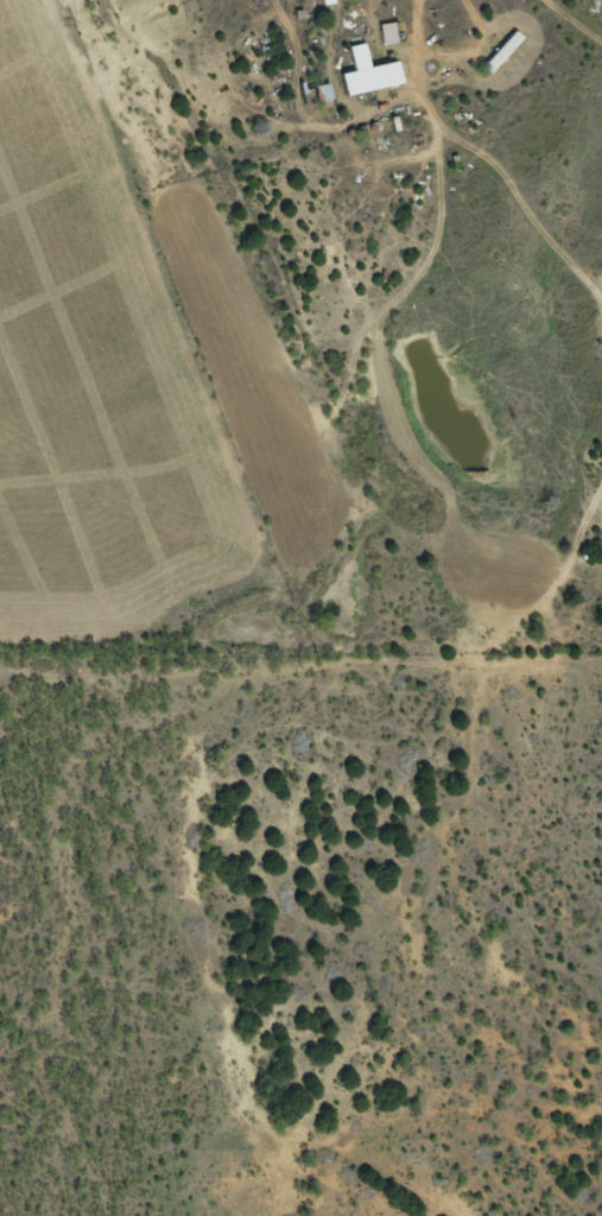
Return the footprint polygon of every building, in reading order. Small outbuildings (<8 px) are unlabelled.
[(524,41),(514,33),(484,69),(493,77),(524,41)] [(347,99),(404,88),(400,65),(372,70),(367,46),(350,50),(355,75),(343,77),(347,99)]
